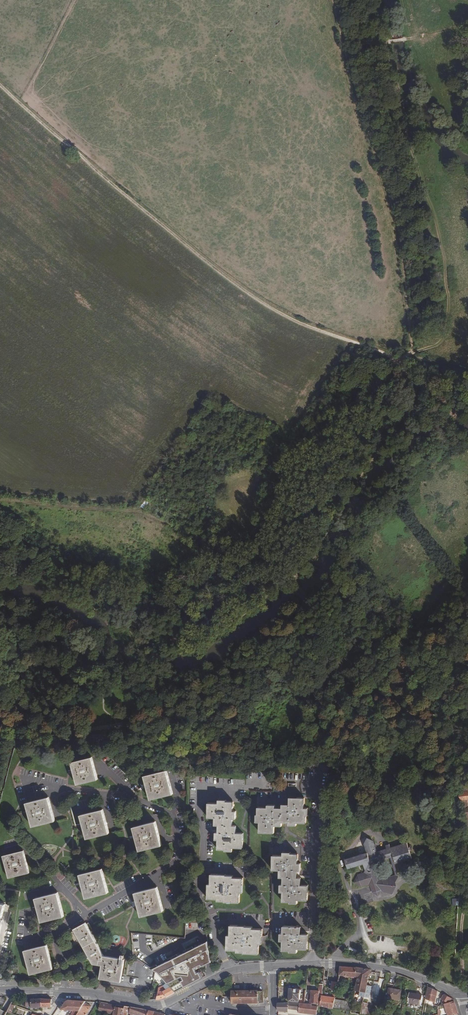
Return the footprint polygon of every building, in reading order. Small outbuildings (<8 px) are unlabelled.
[(283,629),(278,622),(274,625),(279,631),(283,629)] [(93,756),(71,761),(76,783),(98,778),(93,756)] [(167,769),(145,774),(151,799),(173,793),(167,769)] [(458,793),(463,805),(464,806),(464,807),(466,824),(467,824),(467,807),(467,799),(467,792),(461,792),(458,793)] [(49,797),(26,803),(33,827),(55,821),(49,797)] [(268,808),(259,808),(259,815),(258,822),(260,822),(260,832),(268,832),(268,830),(275,830),(275,826),(275,824),(282,824),(283,822),(282,821),(289,821),(289,822),(289,825),(296,825),(296,823),(306,823),(306,816),(306,809),(304,809),(304,798),(297,798),(297,799),(289,799),(289,805),(289,806),(283,806),(283,808),(283,810),(276,809),(276,808),(276,805),(268,805),(268,808)] [(218,803),(208,803),(208,810),(209,810),(209,817),(214,817),(216,817),(215,825),(217,825),(219,825),(219,832),(217,832),(215,832),(215,839),(217,839),(217,848),(224,848),(232,848),(232,847),(242,847),(242,839),(240,839),(241,833),(236,832),(234,832),(234,825),(232,825),(230,825),(231,819),(233,819),(235,819),(235,811),(233,811),(233,801),(226,801),(218,801),(218,803)] [(102,810),(80,816),(85,839),(109,833),(102,810)] [(156,820),(133,826),(139,849),(162,844),(156,820)] [(365,871),(364,873),(357,875),(353,883),(361,887),(368,885),(370,886),(372,887),(374,894),(378,896),(381,890),(384,889),(391,893),(392,891),(392,890),(393,890),(395,886),(394,881),(389,878),(385,880),(384,878),(377,880),(375,873),(376,871),(374,870),(372,863),(381,860),(383,862),(384,859),(393,857),(395,863),(411,858),(406,843),(390,848),(389,844),(385,845),(386,849),(376,852),(373,841),(367,838),(364,844),(366,853),(344,860),(347,869),(363,864),(365,871)] [(23,851),(3,856),(8,879),(29,873),(23,851)] [(283,855),(272,855),(272,863),(273,863),(273,870),(279,870),(280,870),(280,878),(282,878),(284,878),(284,884),(282,885),(280,885),(280,892),(282,892),(282,902),(290,901),(297,902),(297,901),(307,901),(307,892),(306,892),(306,886),(301,885),(299,885),(299,878),(297,878),(295,878),(295,871),(297,871),(300,871),(300,863),(297,863),(297,853),(290,853),(283,853),(283,855)] [(102,868),(80,873),(85,898),(108,892),(102,868)] [(218,874),(210,874),(210,885),(208,885),(208,891),(207,891),(206,898),(216,898),(216,900),(222,900),(230,900),(230,902),(238,902),(238,893),(239,893),(240,885),(242,885),(242,878),(232,877),(232,876),(225,876),(217,876),(218,874)] [(157,886),(135,892),(141,915),(163,909),(157,886)] [(57,893),(35,899),(41,922),(64,917),(57,893)] [(74,931),(70,933),(75,942),(79,939),(94,964),(101,965),(100,977),(121,981),(124,959),(124,954),(121,953),(120,958),(104,955),(89,930),(91,929),(87,923),(85,924),(85,923),(74,929),(74,931)] [(238,925),(230,925),(230,935),(229,935),(229,942),(227,942),(226,950),(237,950),(237,953),(244,953),(251,953),(251,954),(258,954),(258,944),(260,944),(260,936),(262,936),(262,929),(252,929),(252,927),(245,927),(238,927),(238,925)] [(294,926),(282,926),(282,934),(281,934),(278,934),(279,941),(281,941),(281,950),(288,950),(296,950),(296,949),(306,948),(306,941),(305,941),(305,934),(299,934),(297,934),(297,927),(297,925),(294,925),(294,926)] [(208,940),(152,968),(155,970),(158,971),(168,983),(182,976),(184,979),(181,980),(185,986),(203,977),(200,971),(197,972),(195,967),(201,964),(202,966),(212,960),(208,940)] [(47,945),(25,950),(31,974),(53,969),(47,945)] [(352,978),(356,978),(357,968),(340,967),(340,968),(338,977),(350,978),(350,979),(352,979),(352,978)] [(356,979),(367,981),(369,970),(357,968),(356,978),(356,979)] [(359,996),(368,998),(371,986),(366,985),(367,981),(356,979),(354,991),(359,993),(359,996)] [(160,995),(160,998),(161,998),(164,997),(166,996),(169,995),(175,992),(168,983),(164,985),(166,989),(163,991),(162,991),(161,992),(160,992),(160,995)] [(309,1004),(320,1006),(321,997),(323,985),(320,985),(319,992),(311,991),(310,997),(307,997),(307,1001),(310,1001),(309,1004)] [(425,999),(435,1003),(438,991),(428,987),(428,990),(425,999)] [(386,999),(399,1001),(401,991),(388,989),(386,999)] [(289,1002),(299,1003),(299,1000),(300,1000),(301,991),(290,990),(289,1002)] [(258,1003),(263,1003),(263,992),(258,992),(258,991),(232,992),(232,1003),(258,1003)] [(421,1005),(423,995),(409,993),(408,1003),(421,1005)] [(445,1005),(454,1002),(454,1000),(444,995),(441,1000),(443,1001),(443,1005),(445,1005)] [(319,1007),(332,1010),(334,1003),(333,1003),(334,999),(321,997),(320,1006),(319,1007)] [(31,1008),(40,1008),(41,1002),(43,1003),(43,999),(32,999),(32,998),(26,998),(26,1003),(24,1003),(24,1005),(26,1005),(26,1007),(31,1007),(31,1008)] [(40,1008),(51,1008),(51,1003),(52,999),(43,999),(43,1003),(41,1002),(40,1008)] [(85,1003),(86,1002),(69,1000),(66,1002),(61,1010),(71,1011),(69,1014),(78,1014),(85,1003)] [(115,1007),(116,1004),(100,1002),(99,1009),(106,1013),(110,1014),(114,1014),(115,1007)] [(369,1009),(368,1003),(362,1002),(359,1014),(368,1014),(369,1009)] [(447,1011),(457,1008),(455,1005),(454,1002),(445,1005),(447,1011)] [(91,1007),(85,1003),(78,1014),(86,1014),(91,1007)] [(288,1011),(291,1011),(291,1004),(278,1003),(278,1012),(284,1013),(286,1013),(288,1013),(288,1011)] [(307,1014),(316,1014),(317,1008),(311,1007),(311,1006),(309,1006),(304,1005),(300,1005),(299,1012),(299,1014),(307,1014)] [(130,1007),(125,1006),(124,1009),(115,1007),(114,1014),(127,1014),(130,1007)]
